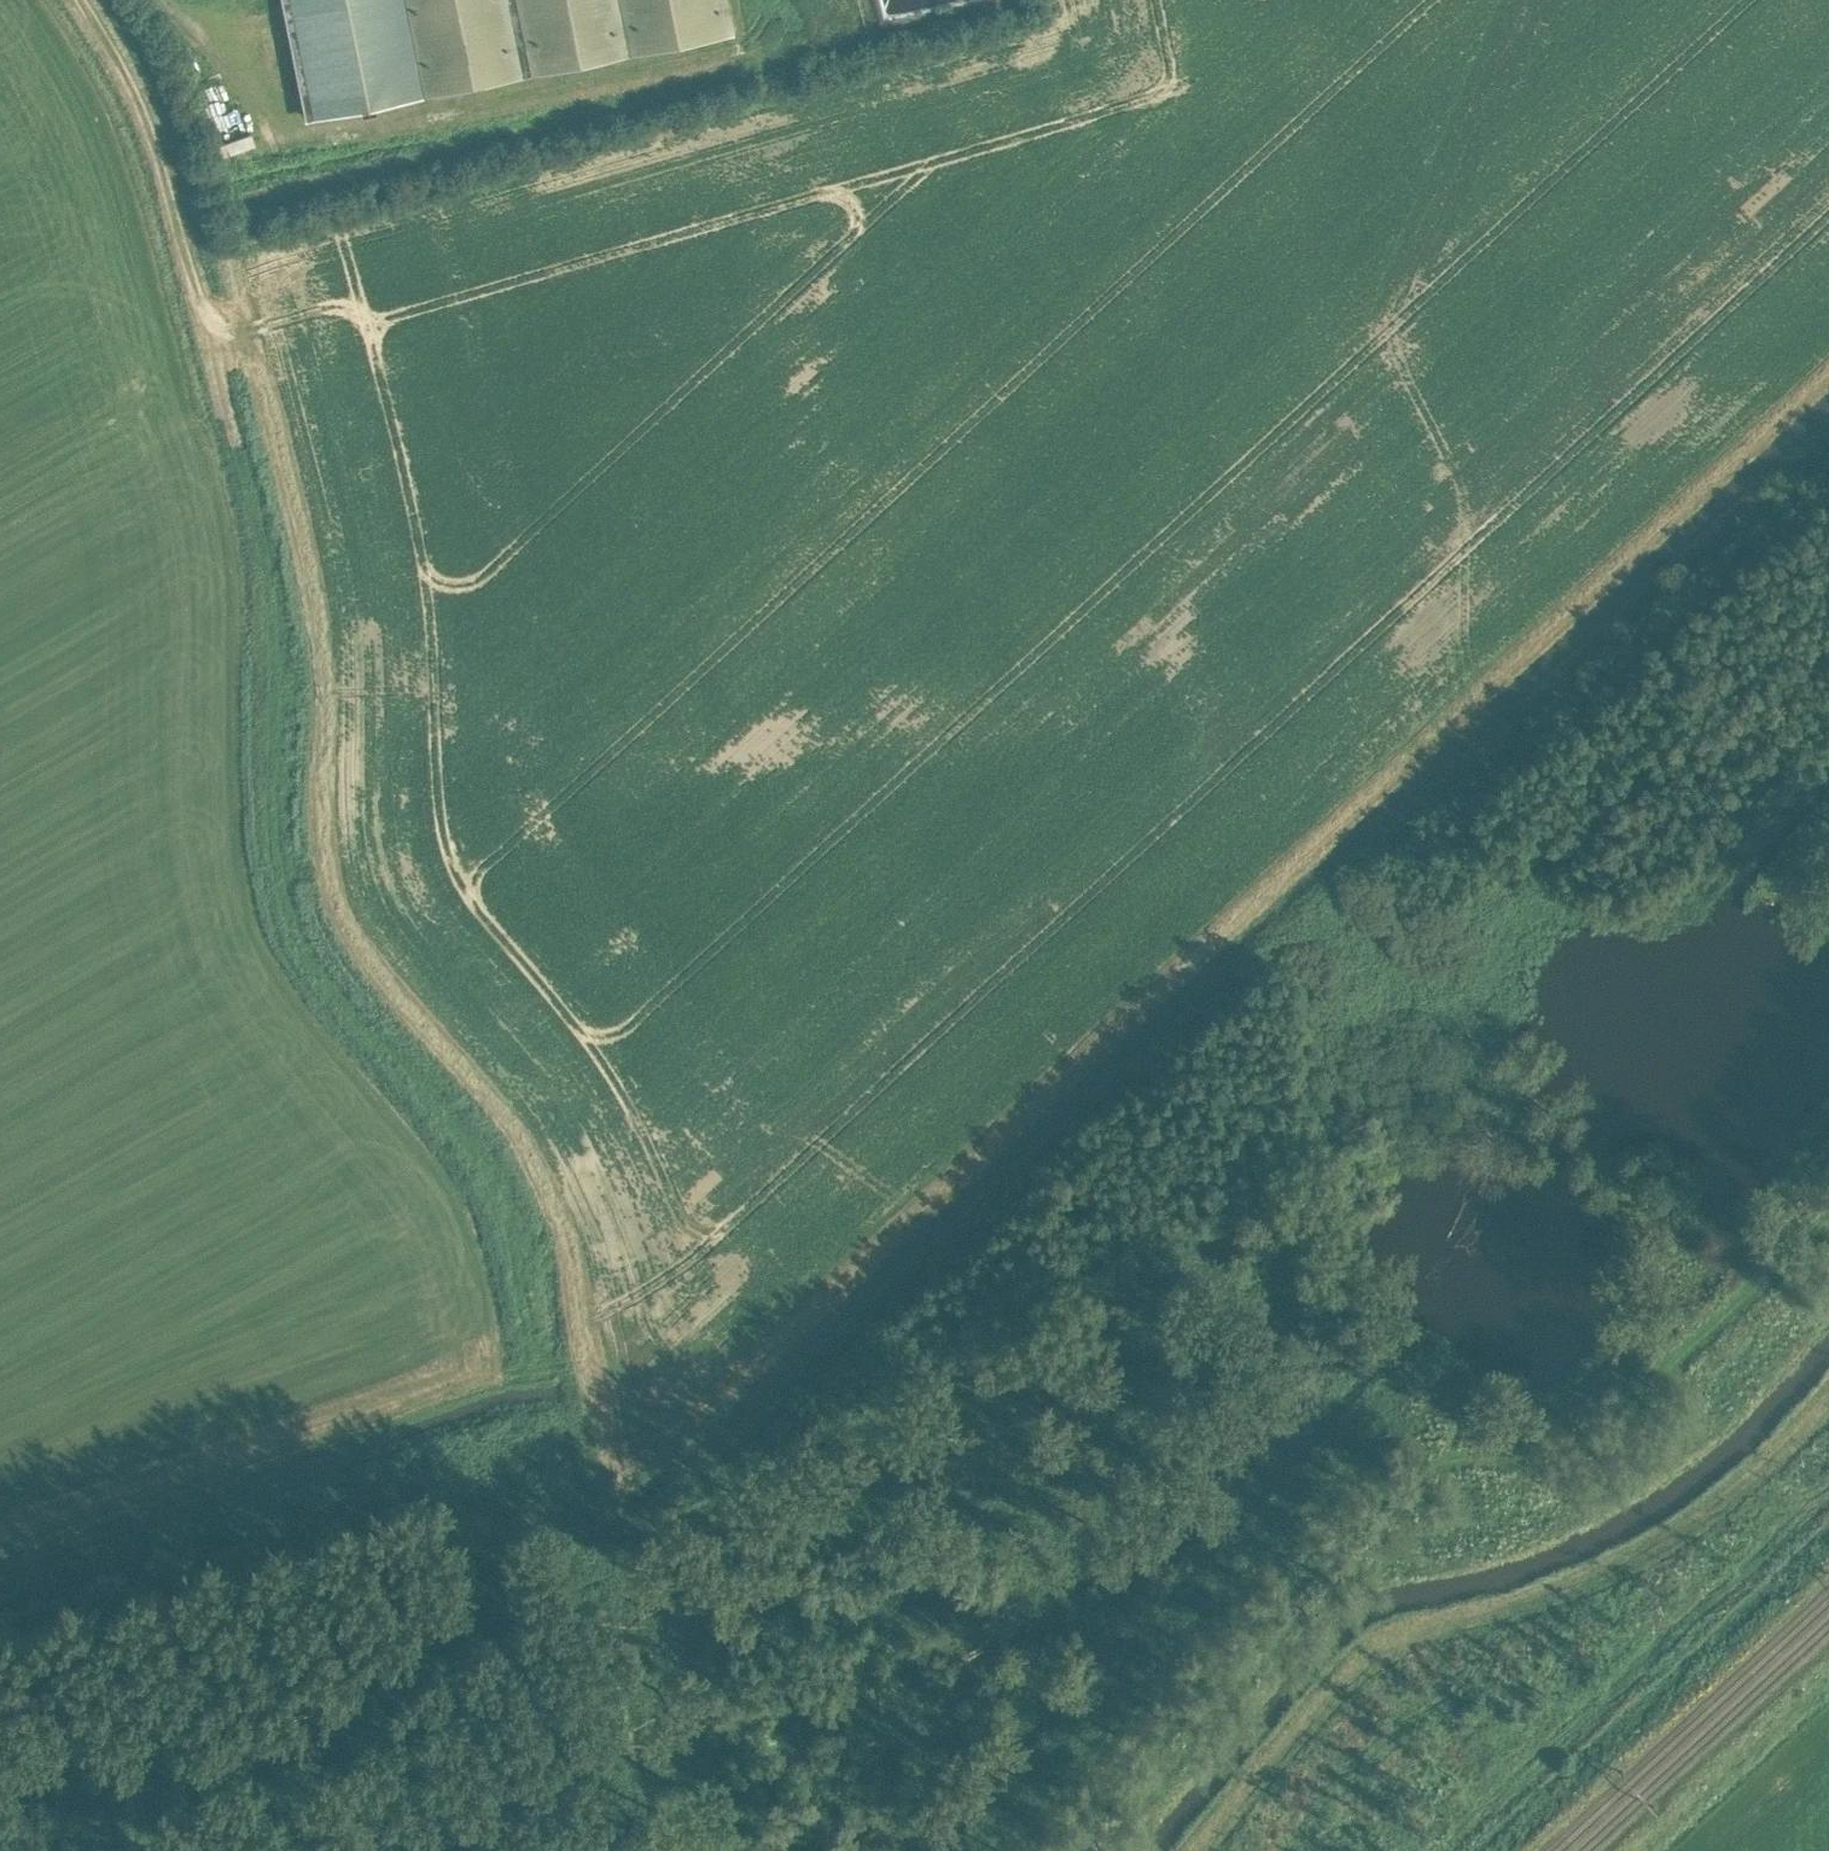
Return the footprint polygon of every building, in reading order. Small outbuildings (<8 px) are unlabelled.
[(307,120),(739,33),(731,0),(282,0),(307,120)] [(993,462),(1011,445),(1004,437),(985,454),(993,462)]
